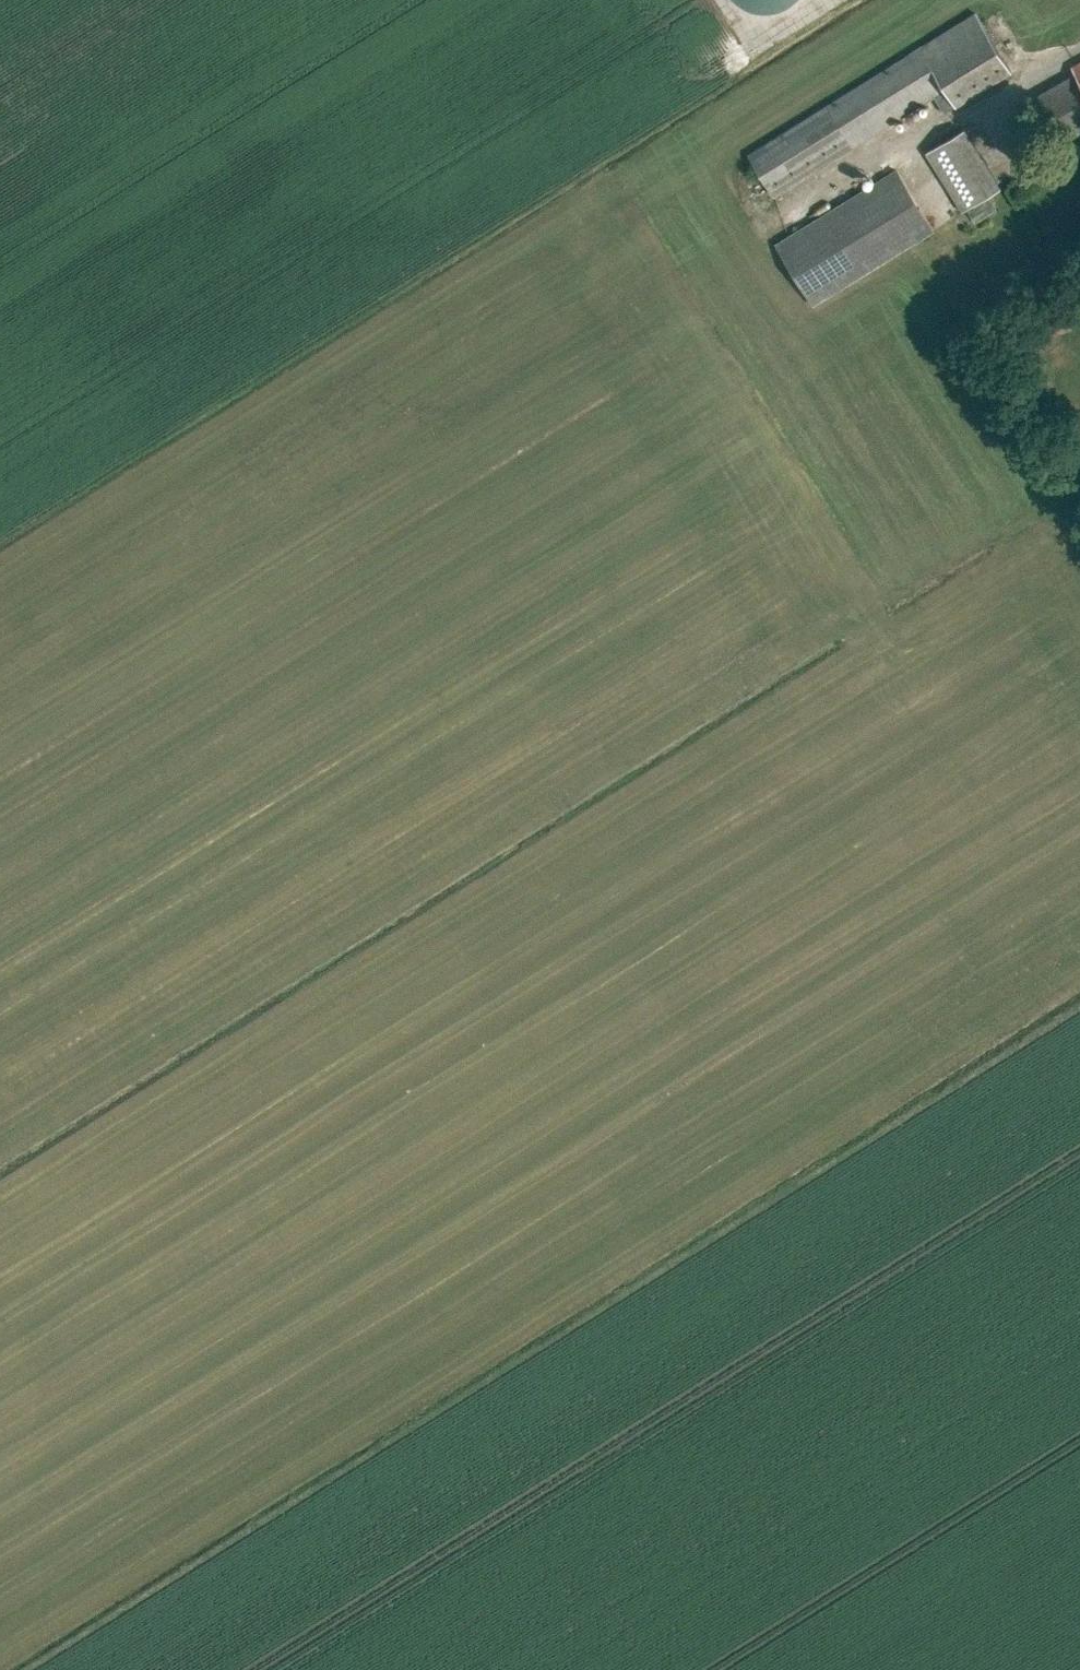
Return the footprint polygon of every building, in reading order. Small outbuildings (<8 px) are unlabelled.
[(740,4),(750,9),(758,11),(765,12),(773,11),(780,9),(790,4),(795,0),(735,0),(740,4)] [(956,106),(1012,73),(976,12),(748,154),(774,196),(935,96),(945,112),(956,105),(956,106)] [(1071,69),(1075,76),(1033,100),(1059,144),(1079,132),(1079,64),(1071,69)] [(961,211),(1007,191),(979,128),(933,148),(961,211)] [(811,302),(932,228),(894,167),(774,241),(811,302)] [(1068,314),(1056,317),(1059,333),(1072,330),(1068,314)]
